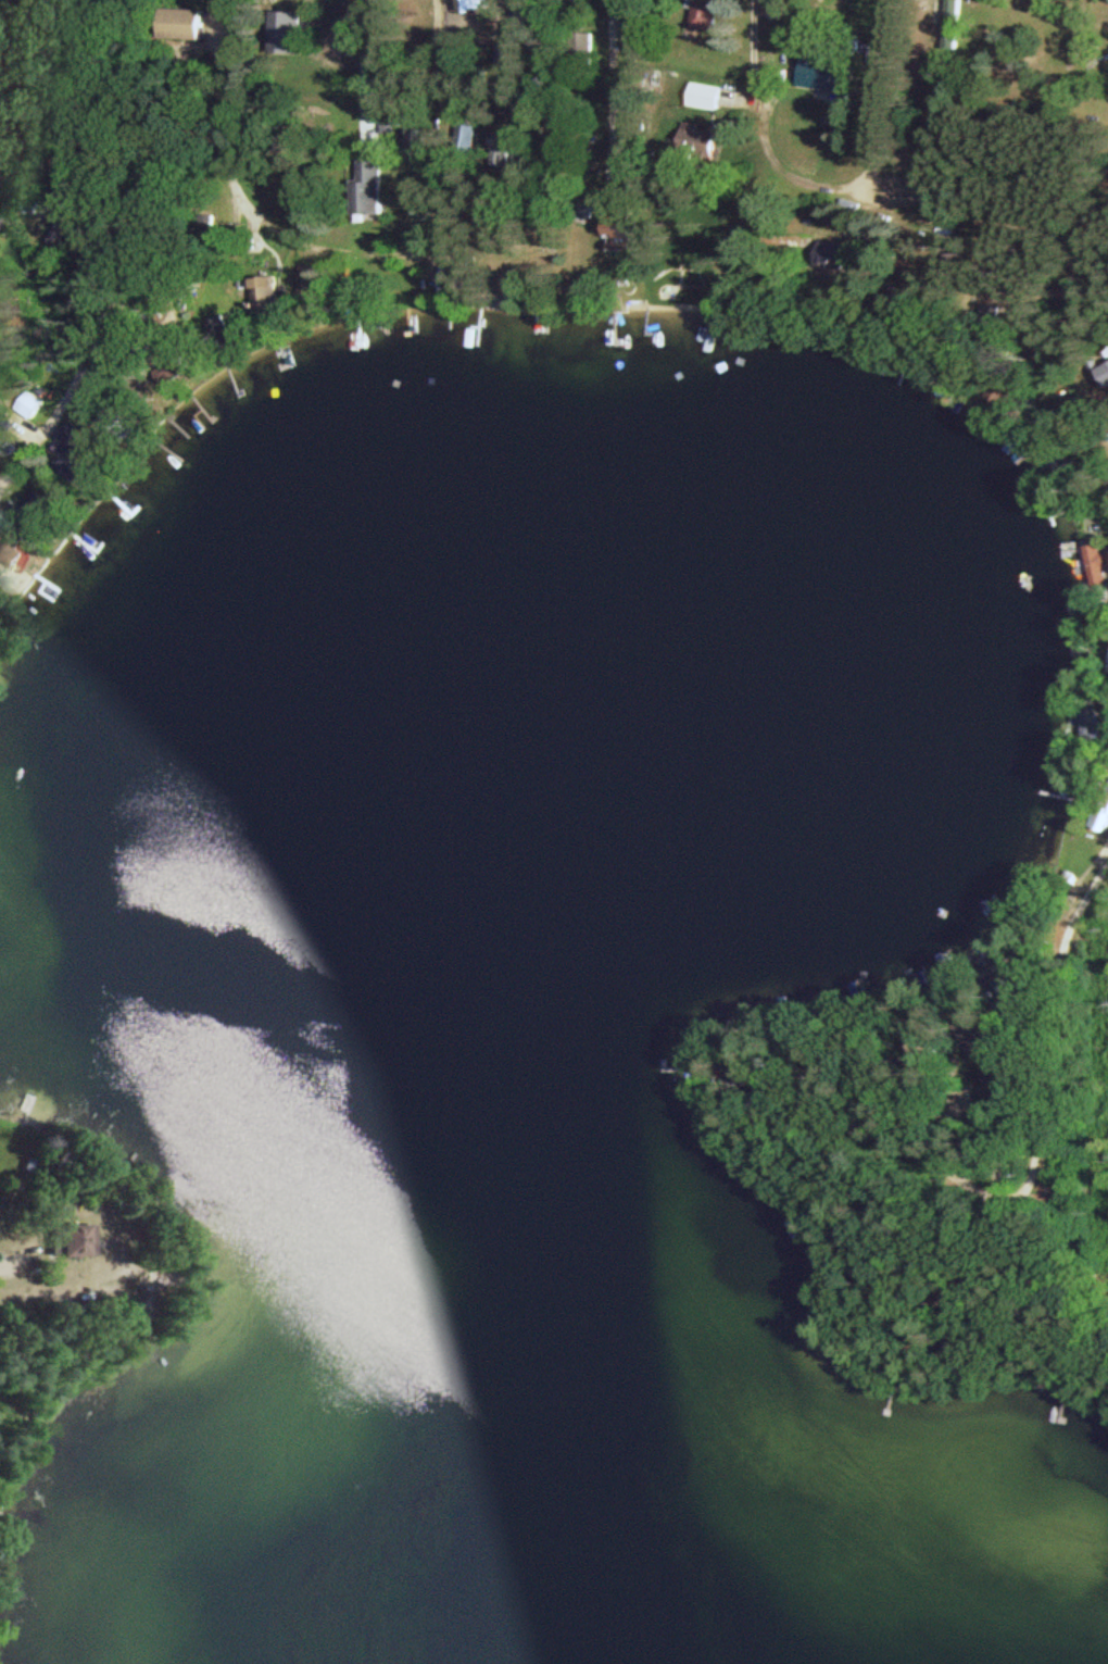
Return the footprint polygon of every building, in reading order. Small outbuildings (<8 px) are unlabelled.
[(719,29),(722,0),(698,0),(696,26),(719,29)] [(963,47),(964,0),(950,0),(950,13),(942,13),(941,23),(948,23),(948,47),(963,47)] [(208,6),(167,6),(167,36),(208,37),(208,6)] [(807,62),(807,85),(841,85),(841,62),(807,62)] [(479,123),(461,123),(461,150),(479,150),(479,123)] [(431,153),(436,130),(426,128),(421,151),(431,153)] [(499,141),(514,147),(518,138),(503,132),(499,141)] [(389,157),(363,157),(363,214),(390,214),(389,157)] [(61,169),(83,169),(83,159),(61,159),(61,169)] [(1102,542),(1087,545),(1094,576),(1107,572),(1107,569),(1102,542)] [(1095,824),(1107,829),(1107,792),(1095,824)] [(58,1257),(94,1257),(94,1222),(58,1222),(58,1257)]
